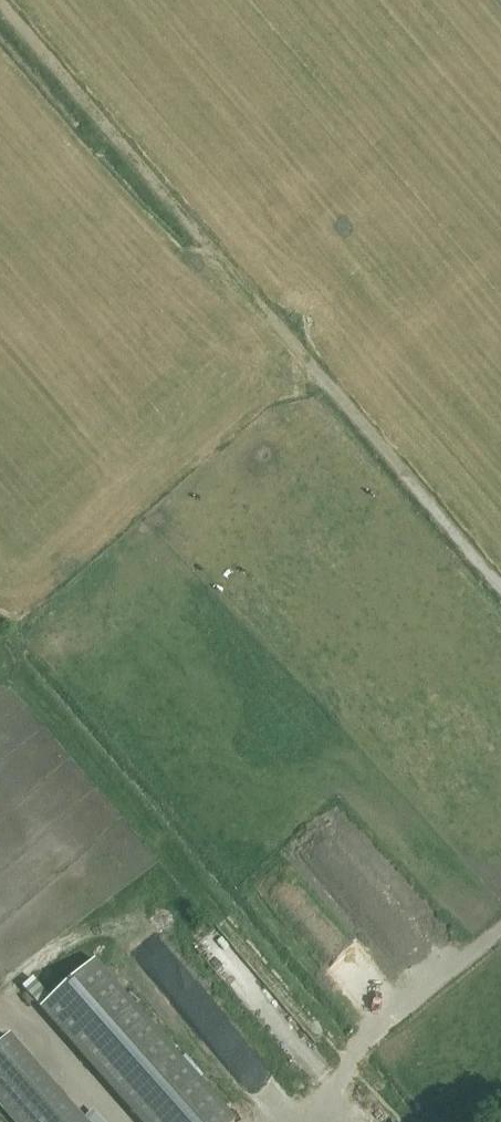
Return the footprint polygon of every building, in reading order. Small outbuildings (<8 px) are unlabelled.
[(140,1121),(233,1121),(235,1120),(93,960),(39,1008),(140,1121)] [(49,1121),(83,1121),(69,1106),(49,1121)]
